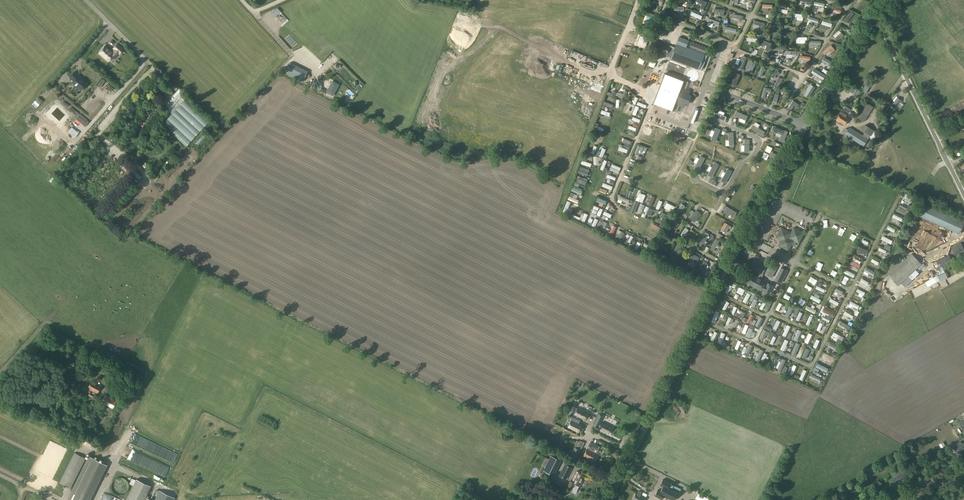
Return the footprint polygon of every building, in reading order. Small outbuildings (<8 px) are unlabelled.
[(702,0),(696,0),(696,1),(702,4),(700,8),(704,9),(707,2),(702,0)] [(861,4),(852,9),(855,14),(864,8),(861,4)] [(836,16),(837,13),(840,14),(841,10),(832,6),(830,10),(834,11),(833,14),(836,16)] [(854,13),(851,11),(844,20),(847,22),(854,13)] [(277,12),(269,18),(271,21),(279,14),(277,12)] [(704,54),(686,47),(689,40),(679,37),(671,58),(687,65),(687,67),(690,68),(690,66),(698,69),(704,54)] [(652,39),(649,48),(667,55),(670,45),(652,39)] [(118,52),(120,54),(123,49),(117,44),(113,48),(115,49),(112,53),(107,48),(105,46),(104,47),(104,48),(99,53),(100,53),(100,54),(101,55),(102,55),(109,61),(114,55),(118,52)] [(777,47),(777,44),(774,44),(773,50),(779,51),(779,53),(782,54),(782,51),(783,51),(784,48),(777,47)] [(826,54),(828,56),(832,52),(835,49),(831,45),(822,52),(825,55),(826,54)] [(737,67),(740,67),(741,61),(739,60),(740,57),(736,56),(733,67),(737,67)] [(824,57),(822,61),(832,68),(835,64),(824,57)] [(623,74),(628,62),(624,60),(619,72),(623,74)] [(308,71),(290,62),(287,69),(305,78),(308,71)] [(764,68),(764,66),(761,66),(760,70),(758,70),(755,76),(758,77),(758,76),(762,76),(763,70),(765,71),(765,69),(764,68)] [(778,71),(779,70),(776,68),(771,77),(774,79),(777,73),(778,74),(779,72),(778,71)] [(814,68),(811,72),(823,80),(825,75),(814,68)] [(690,70),(688,74),(699,79),(701,75),(690,70)] [(688,80),(665,71),(658,89),(681,98),(688,80)] [(74,81),(73,82),(81,90),(86,84),(82,80),(83,79),(75,72),(70,77),(74,81)] [(736,73),(730,84),(735,86),(740,74),(736,73)] [(785,75),(783,85),(788,86),(791,77),(785,75)] [(618,85),(619,81),(623,82),(624,78),(618,76),(615,84),(618,85)] [(639,90),(637,93),(642,96),(645,90),(640,87),(642,83),(634,80),(631,86),(639,90)] [(339,84),(332,81),(327,91),(333,94),(339,84)] [(770,92),(771,89),(764,87),(761,97),(765,98),(766,91),(770,92)] [(804,87),(799,96),(803,97),(807,88),(804,87)] [(163,106),(172,114),(185,99),(176,92),(174,94),(168,89),(158,102),(163,106)] [(901,100),(897,97),(891,106),(896,109),(901,100)] [(688,109),(690,100),(683,98),(681,106),(686,107),(685,108),(688,109)] [(186,146),(209,121),(185,99),(162,125),(186,146)] [(796,103),(796,102),(793,100),(788,109),(791,110),(794,105),(797,107),(799,105),(796,103)] [(851,114),(856,108),(847,102),(843,109),(851,114)] [(870,111),(873,107),(867,103),(858,117),(862,119),(868,110),(870,111)] [(667,113),(684,117),(685,111),(666,106),(666,109),(662,108),(662,111),(654,109),(652,115),(666,118),(667,113)] [(76,116),(79,113),(71,107),(69,109),(76,116)] [(736,111),(734,116),(746,120),(748,116),(736,111)] [(715,112),(713,116),(725,121),(726,117),(715,112)] [(841,112),(836,119),(844,125),(849,118),(846,116),(847,115),(841,112)] [(87,120),(80,113),(75,119),(83,125),(85,123),(87,120)] [(888,119),(884,116),(878,124),(883,128),(888,119)] [(753,124),(751,128),(763,136),(765,132),(753,124)] [(870,135),(874,130),(865,124),(861,130),(870,135)] [(597,129),(598,126),(596,125),(593,131),(601,135),(603,132),(597,129)] [(78,133),(71,127),(68,132),(75,137),(78,133)] [(777,127),(775,132),(781,134),(779,140),(784,142),(788,131),(777,127)] [(868,139),(849,127),(845,134),(863,146),(868,139)] [(631,137),(634,138),(637,133),(626,128),(624,131),(632,135),(631,137)] [(720,130),(716,128),(711,140),(715,142),(720,130)] [(194,151),(207,136),(204,133),(191,148),(194,151)] [(159,153),(171,137),(167,134),(155,150),(159,153)] [(642,151),(644,147),(638,145),(635,153),(638,154),(639,150),(642,151)] [(598,152),(597,154),(600,156),(602,157),(606,150),(603,149),(601,153),(598,152)] [(725,155),(719,164),(722,166),(728,157),(725,155)] [(705,158),(700,156),(696,164),(700,166),(705,158)] [(124,159),(119,165),(137,181),(142,176),(133,167),(124,159)] [(714,162),(708,175),(712,177),(719,164),(714,162)] [(612,164),(610,169),(618,173),(620,168),(612,164)] [(696,175),(699,177),(707,168),(704,166),(696,175)] [(585,171),(586,169),(580,167),(578,173),(587,176),(588,172),(585,171)] [(732,171),(727,169),(721,181),(725,183),(732,171)] [(578,178),(576,182),(585,186),(587,182),(583,180),(584,179),(578,176),(577,178),(578,178)] [(572,187),(571,190),(581,195),(582,191),(576,189),(577,187),(575,186),(574,188),(572,187)] [(745,189),(739,199),(742,201),(749,192),(745,189)] [(573,198),(575,194),(571,192),(570,196),(569,196),(568,199),(577,203),(579,200),(573,198)] [(631,209),(630,212),(634,213),(638,202),(635,201),(634,201),(631,209)] [(685,206),(682,203),(677,210),(679,212),(681,211),(683,212),(684,210),(682,209),(685,206)] [(958,233),(963,221),(925,203),(919,215),(958,233)] [(603,210),(594,206),(593,209),(598,211),(597,215),(600,217),(603,210)] [(734,217),(737,213),(726,207),(724,211),(734,217)] [(690,218),(695,222),(701,214),(696,210),(690,218)] [(900,222),(902,218),(894,214),(893,217),(897,219),(896,220),(900,222)] [(667,227),(670,229),(672,227),(674,229),(679,224),(674,219),(667,227)] [(605,227),(607,223),(603,221),(603,222),(600,221),(596,228),(599,230),(601,226),(605,227)] [(730,228),(731,226),(730,226),(725,223),(721,230),(726,233),(729,227),(730,228)] [(611,237),(616,227),(613,226),(610,232),(609,231),(607,235),(608,235),(608,236),(611,237)] [(781,227),(776,237),(781,240),(778,245),(781,246),(779,249),(787,254),(788,250),(792,244),(795,246),(796,242),(800,244),(805,233),(794,227),(791,232),(781,227)] [(683,236),(689,230),(686,228),(680,234),(683,236)] [(620,241),(624,233),(621,231),(619,235),(617,234),(614,238),(620,241)] [(648,235),(645,239),(652,244),(654,241),(648,235)] [(699,244),(702,246),(707,237),(703,235),(699,244)] [(891,244),(892,241),(883,236),(881,239),(891,244)] [(718,246),(719,244),(718,243),(719,240),(716,239),(710,249),(713,251),(717,245),(718,246)] [(645,243),(644,245),(648,248),(647,250),(650,252),(653,248),(645,243)] [(963,253),(963,250),(960,243),(951,247),(955,255),(959,253),(960,255),(963,253)] [(680,249),(681,248),(678,245),(669,254),(672,257),(677,252),(679,254),(682,251),(680,249)] [(834,260),(838,255),(833,252),(830,256),(834,260)] [(698,261),(699,257),(693,254),(690,261),(693,262),(695,259),(698,261)] [(889,275),(898,285),(921,264),(912,254),(889,275)] [(939,259),(939,260),(937,261),(938,264),(940,263),(942,267),(952,262),(949,255),(939,259)] [(759,271),(760,272),(763,267),(762,267),(763,264),(754,260),(750,268),(759,272),(759,271)] [(859,268),(860,265),(851,260),(850,263),(859,268)] [(707,267),(708,265),(707,264),(707,263),(704,261),(698,270),(701,272),(705,266),(707,267)] [(772,278),(778,267),(770,263),(764,274),(772,278)] [(763,274),(765,269),(763,267),(760,272),(758,277),(752,274),(747,283),(761,290),(761,288),(764,290),(769,293),(773,286),(767,283),(766,286),(763,284),(765,281),(761,279),(763,274)] [(783,270),(784,269),(781,267),(775,280),(778,281),(778,280),(780,281),(786,271),(783,270)] [(873,276),(875,272),(866,267),(864,271),(873,276)] [(922,288),(932,279),(927,273),(917,281),(922,288)] [(755,296),(750,306),(754,308),(759,298),(755,296)] [(856,309),(858,305),(851,301),(850,304),(853,306),(852,308),(856,309)] [(824,308),(823,311),(829,314),(828,316),(831,317),(834,312),(824,308)] [(754,320),(752,324),(759,327),(763,319),(760,318),(758,322),(754,320)] [(782,331),(781,334),(786,336),(790,326),(787,325),(784,332),(782,331)] [(753,349),(748,360),(751,362),(756,351),(753,349)] [(830,362),(832,358),(824,353),(822,356),(828,359),(827,361),(830,362)] [(94,369),(99,361),(91,357),(89,362),(90,363),(89,366),(94,369)] [(782,359),(777,370),(781,371),(785,361),(782,359)] [(107,376),(112,367),(107,364),(102,373),(107,376)] [(824,372),(826,368),(817,364),(816,366),(821,369),(820,370),(824,372)] [(788,373),(793,375),(796,366),(793,365),(791,371),(789,370),(788,373)] [(97,393),(101,386),(91,380),(87,388),(93,391),(92,393),(90,392),(88,395),(94,398),(95,395),(94,394),(95,392),(97,393)] [(113,409),(116,401),(104,394),(100,402),(113,409)] [(71,404),(74,399),(69,396),(66,401),(71,404)] [(578,408),(575,414),(573,417),(580,421),(582,418),(585,419),(588,413),(578,408)] [(573,417),(572,421),(572,420),(569,427),(579,432),(582,426),(578,424),(580,421),(573,417)] [(602,422),(598,428),(609,433),(612,427),(602,422)] [(577,440),(574,447),(569,456),(575,459),(580,450),(581,448),(584,442),(580,440),(580,441),(577,440)] [(596,453),(594,452),(596,448),(594,447),(595,444),(590,442),(589,445),(590,446),(589,449),(587,448),(583,456),(592,461),(596,453)] [(60,447),(48,479),(54,481),(66,449),(60,447)] [(70,489),(86,458),(74,452),(59,483),(70,489)] [(105,464),(89,456),(68,499),(88,499),(105,464)] [(547,460),(543,458),(540,466),(544,468),(543,471),(547,473),(547,474),(555,478),(562,461),(559,459),(558,461),(548,457),(547,460)] [(566,479),(573,467),(565,463),(559,476),(566,479)] [(891,483),(907,474),(902,466),(880,478),(884,484),(889,481),(891,483)] [(585,475),(577,471),(572,481),(570,480),(568,486),(572,488),(575,483),(580,485),(585,475)] [(109,491),(120,495),(122,488),(124,489),(127,482),(113,477),(109,491)] [(561,490),(564,485),(551,478),(548,483),(561,490)] [(153,487),(136,479),(126,499),(147,499),(153,487)] [(671,483),(663,479),(660,485),(663,486),(661,491),(658,490),(655,495),(662,499),(664,496),(673,499),(674,499),(678,491),(669,487),(671,483)] [(846,493),(849,499),(858,495),(855,489),(846,493)] [(642,492),(638,490),(637,492),(636,492),(632,499),(643,499),(645,496),(641,494),(642,492)] [(174,498),(160,491),(156,499),(173,499),(174,498)]
